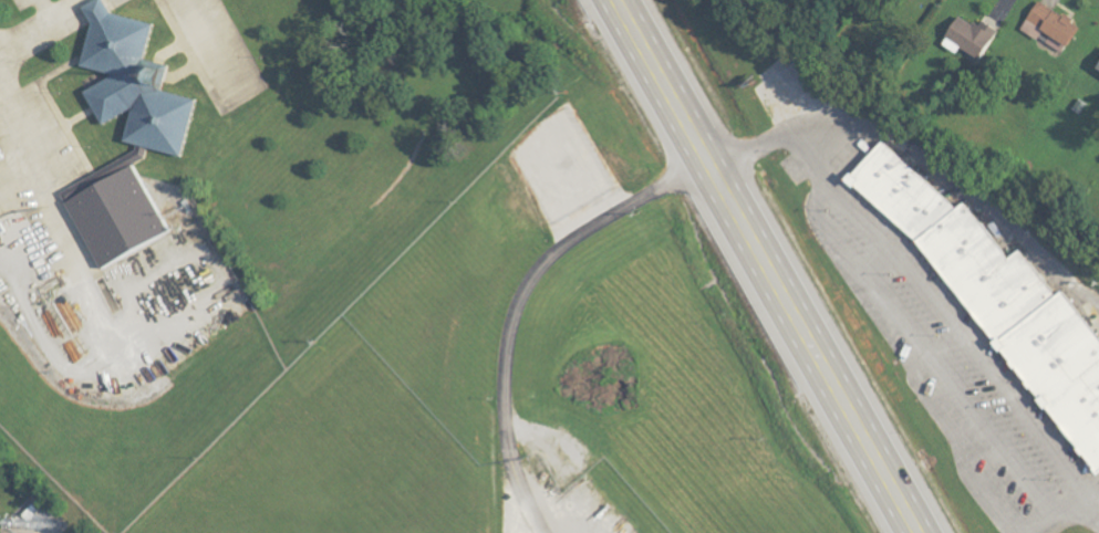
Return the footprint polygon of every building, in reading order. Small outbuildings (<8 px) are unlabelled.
[(74,21),(115,0),(142,0),(220,139),(144,178),(74,21)] [(1066,55),(1084,27),(1043,1),(1025,30),(1066,55)] [(951,38),(985,60),(1000,36),(966,14),(951,38)] [(72,199),(104,268),(173,237),(141,167),(72,199)] [(972,212),(1098,372),(1098,491),(914,254),(972,212)]
